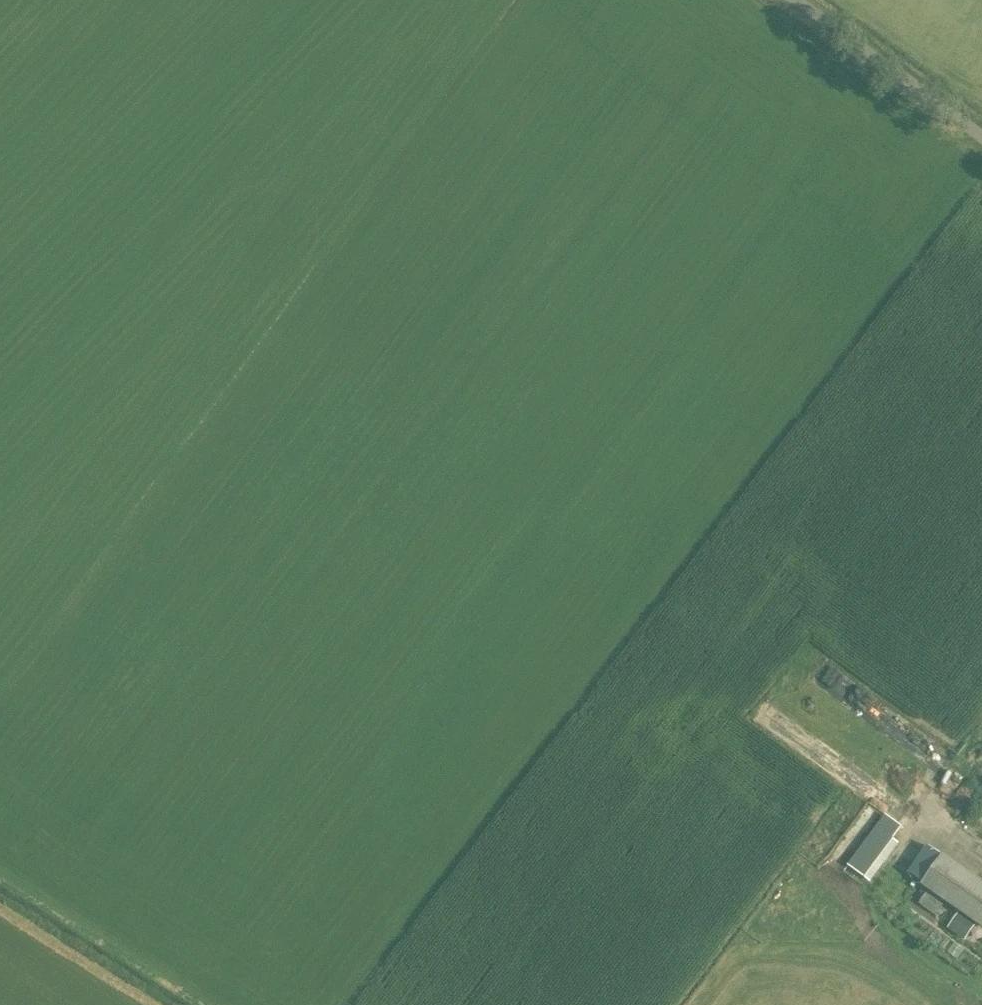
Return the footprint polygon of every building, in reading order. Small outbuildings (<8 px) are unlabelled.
[(870,881),(897,846),(891,841),(893,839),(877,827),(847,865),(864,878),(865,877),(870,881)] [(941,857),(922,883),(981,926),(981,886),(941,857)] [(958,914),(948,928),(965,941),(975,926),(958,914)]
